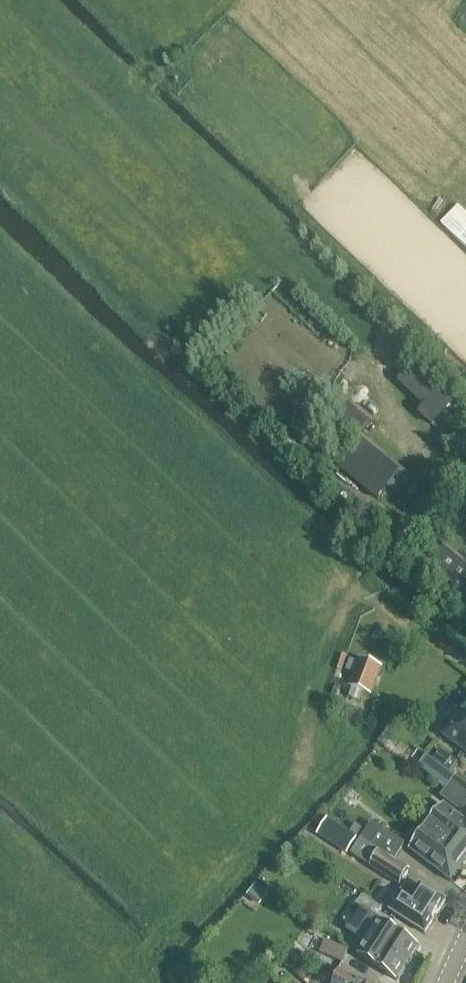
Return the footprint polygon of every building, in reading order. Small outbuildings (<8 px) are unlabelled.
[(439,220),(465,247),(465,213),(456,203),(439,220)] [(396,491),(410,477),(373,443),(347,471),(378,499),(391,485),(396,491)] [(464,563),(465,560),(465,557),(447,542),(429,566),(440,574),(441,572),(460,588),(454,595),(465,605),(465,565),(464,563)] [(341,683),(335,701),(365,712),(382,666),(379,665),(382,658),(370,654),(368,660),(360,657),(349,686),(341,683)] [(442,735),(465,753),(465,704),(442,735)] [(388,727),(378,741),(390,750),(401,736),(388,727)] [(447,788),(441,797),(462,812),(465,806),(465,785),(430,758),(422,769),(447,788)] [(427,828),(465,857),(465,822),(445,806),(427,828)] [(327,817),(317,833),(348,852),(358,836),(350,831),(327,817)] [(350,856),(361,863),(364,858),(372,864),(370,867),(399,885),(409,870),(394,860),(405,843),(371,822),(350,856)] [(355,823),(350,831),(358,836),(363,828),(355,823)] [(427,828),(410,851),(423,861),(451,881),(465,861),(465,857),(427,828)] [(446,900),(421,885),(416,893),(406,887),(403,893),(402,892),(390,911),(425,933),(446,900)] [(362,894),(355,905),(362,910),(349,930),(366,942),(358,955),(396,980),(418,947),(375,919),(381,909),(362,894)] [(319,953),(342,962),(347,951),(324,941),(319,953)] [(292,970),(304,981),(303,981),(306,982),(316,982),(317,982),(298,964),(292,970)] [(339,970),(333,982),(369,982),(339,970)]
